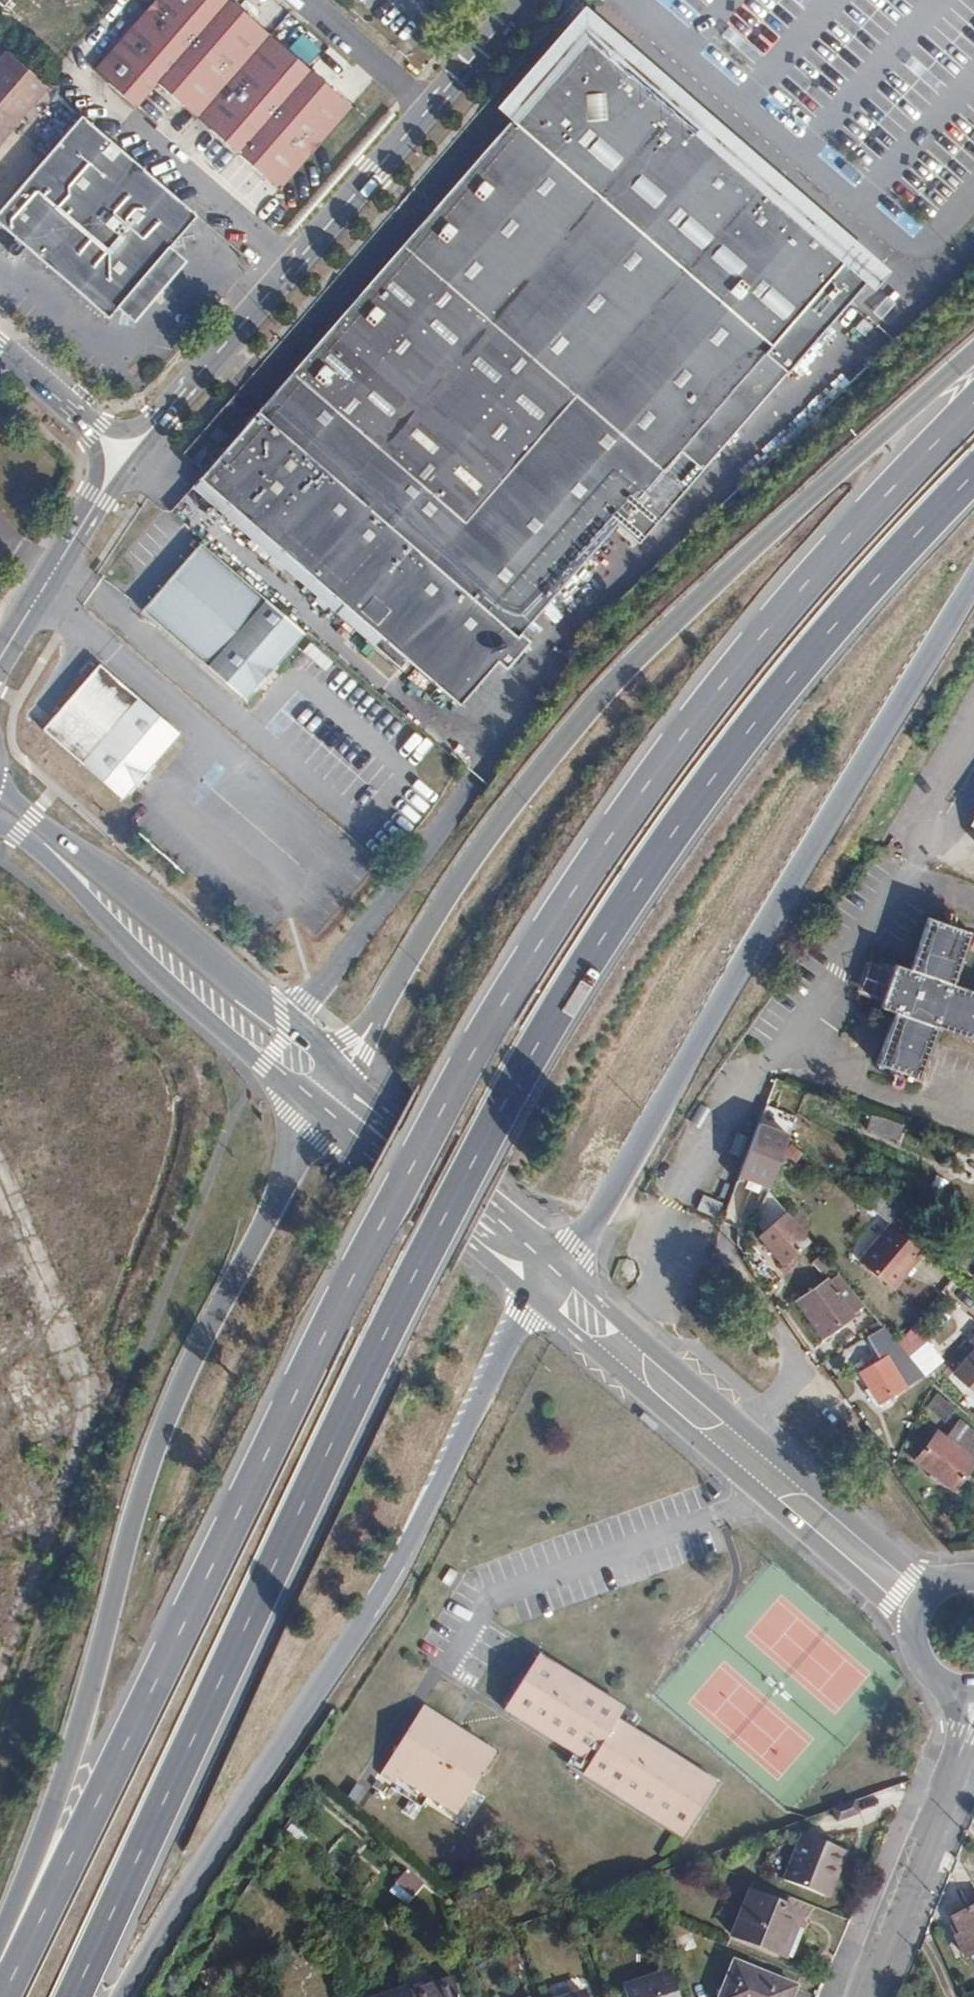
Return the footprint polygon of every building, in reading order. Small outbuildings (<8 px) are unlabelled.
[(355,107),(232,0),(158,0),(96,70),(139,108),(162,84),(284,189),(355,107)] [(287,44),(307,62),(318,50),(297,32),(287,44)] [(244,431),(191,491),(396,671),(404,662),(454,707),(494,662),(502,670),(526,643),(518,635),(618,522),(641,541),(868,282),(621,66),(611,62),(602,61),(591,61),(581,63),(570,68),(560,75),(257,417),(236,399),(224,414),(244,431)] [(18,127),(0,111),(0,148),(18,127)] [(0,214),(0,224),(108,319),(135,288),(143,295),(139,299),(144,303),(164,280),(160,276),(157,280),(149,273),(198,219),(84,119),(0,214)] [(10,510),(0,502),(0,522),(10,510)] [(250,703),(308,636),(207,548),(150,614),(250,703)] [(185,738),(103,668),(47,733),(126,802),(185,738)] [(864,990),(867,996),(877,999),(876,1003),(891,1007),(874,1058),(917,1074),(934,1022),(973,1035),(973,984),(950,976),(968,925),(924,910),(907,961),(892,957),(892,960),(880,956),(874,960),(864,990)] [(852,986),(864,990),(874,960),(875,956),(864,954),(852,986)] [(893,1141),(899,1125),(869,1115),(864,1131),(893,1141)] [(864,1201),(888,1221),(891,1223),(903,1208),(877,1187),(864,1201)] [(766,1190),(749,1232),(764,1237),(777,1203),(766,1190)] [(890,1286),(922,1249),(891,1223),(888,1221),(856,1257),(890,1286)] [(825,1331),(863,1302),(837,1271),(801,1297),(825,1331)] [(864,1334),(878,1355),(857,1370),(868,1386),(863,1389),(870,1398),(874,1395),(879,1402),(922,1372),(909,1357),(881,1323),(864,1334)] [(922,1372),(924,1374),(941,1359),(925,1342),(909,1357),(922,1372)] [(954,1372),(973,1390),(973,1348),(954,1372)] [(945,1420),(953,1407),(934,1395),(926,1408),(945,1420)] [(973,1458),(973,1434),(958,1422),(944,1441),(935,1434),(915,1461),(952,1488),(973,1458)] [(535,1661),(530,1668),(612,1723),(616,1716),(535,1661)] [(530,1668),(503,1708),(586,1765),(581,1772),(577,1777),(675,1840),(702,1799),(604,1734),(610,1726),(612,1723),(530,1668)] [(586,1765),(503,1708),(498,1715),(581,1772),(586,1765)] [(422,1710),(417,1718),(455,1742),(462,1735),(422,1710)] [(455,1742),(417,1718),(375,1778),(390,1786),(394,1781),(424,1801),(429,1792),(458,1812),(494,1756),(462,1735),(455,1742)] [(706,1792),(610,1726),(604,1734),(702,1799),(706,1792)] [(675,1840),(577,1777),(572,1785),(670,1847),(675,1840)] [(429,1792),(424,1801),(453,1819),(458,1812),(429,1792)] [(848,1802),(828,1810),(832,1822),(852,1815),(848,1802)] [(781,1878),(820,1894),(830,1868),(836,1870),(843,1850),(799,1832),(781,1878)] [(830,1868),(820,1894),(826,1897),(836,1870),(830,1868)] [(426,1892),(408,1875),(399,1885),(403,1889),(417,1901),(426,1892)] [(417,1901),(403,1889),(392,1898),(407,1911),(417,1901)] [(790,1957),(809,1915),(751,1891),(733,1933),(790,1957)] [(951,1917),(957,1933),(952,1936),(962,1957),(973,1952),(973,1906),(951,1917)] [(794,1986),(735,1962),(721,1996),(790,1996),(794,1986)] [(674,1970),(624,1986),(628,1996),(682,1996),(674,1970)] [(410,1996),(458,1996),(452,1980),(409,1994),(410,1996)]
